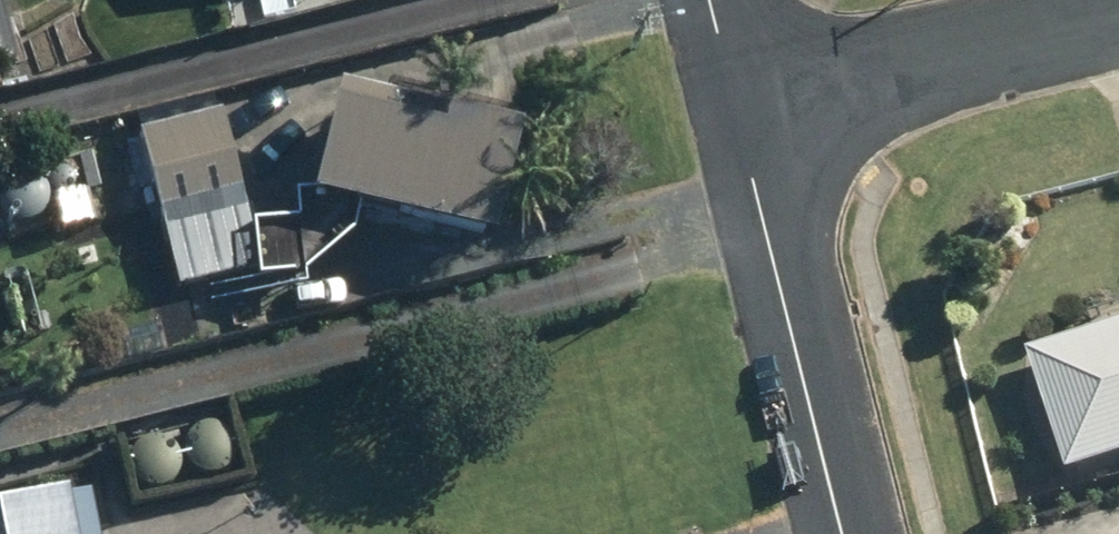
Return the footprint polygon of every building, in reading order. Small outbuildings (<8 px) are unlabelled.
[(311,219),(493,262),(518,154),(336,111),(311,219)] [(140,144),(161,234),(244,214),(222,125),(140,144)] [(95,134),(60,143),(69,176),(103,168),(95,134)] [(213,255),(217,278),(240,273),(237,250),(213,255)] [(1033,364),(1073,483),(1118,467),(1118,336),(1033,364)] [(91,475),(130,465),(124,444),(85,454),(91,475)] [(0,519),(0,533),(95,533),(87,499),(0,519)]
